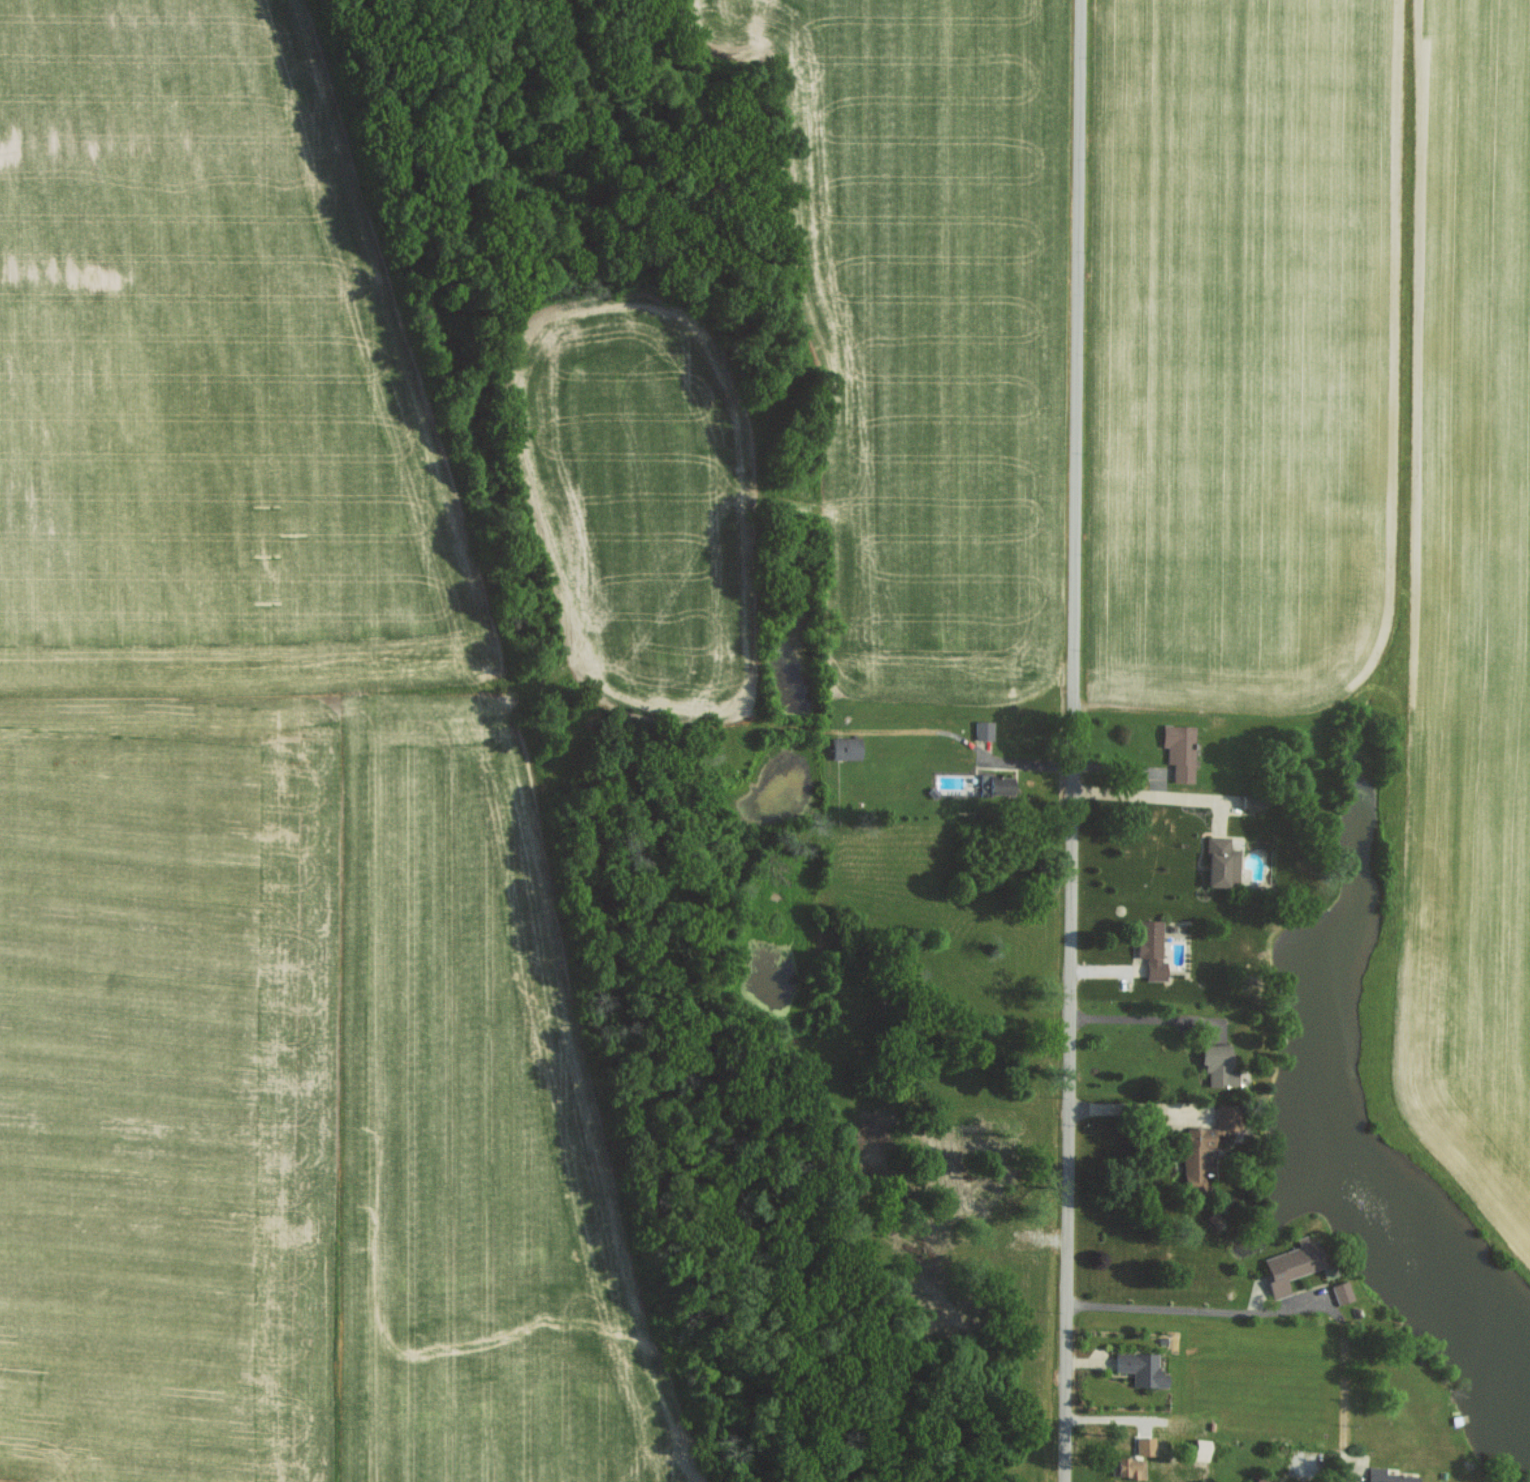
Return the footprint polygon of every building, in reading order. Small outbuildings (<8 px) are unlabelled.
[(992,739),(992,721),(975,721),(975,739),(992,739)] [(1173,764),(1173,783),(1193,784),(1194,726),(1162,725),(1162,746),(1167,746),(1166,764),(1173,764)] [(861,737),(832,737),(832,758),(860,759),(861,737)] [(980,775),(980,797),(1008,798),(1008,776),(980,775)] [(1263,812),(1265,799),(1244,795),(1242,808),(1263,812)] [(1239,849),(1229,849),(1230,837),(1208,836),(1207,887),(1230,887),(1230,882),(1239,882),(1239,849)] [(1146,979),(1166,980),(1166,961),(1161,961),(1162,920),(1138,919),(1137,956),(1147,957),(1146,979)] [(1207,1084),(1237,1085),(1238,1071),(1230,1071),(1230,1044),(1202,1043),(1201,1064),(1207,1064),(1207,1084)] [(1216,1127),(1184,1127),(1184,1185),(1205,1185),(1205,1172),(1213,1172),(1214,1130),(1240,1131),(1240,1104),(1216,1103),(1216,1127)] [(1224,1219),(1214,1209),(1206,1217),(1215,1227),(1224,1219)] [(1299,1246),(1264,1257),(1271,1279),(1267,1280),(1273,1298),(1291,1293),(1286,1278),(1327,1266),(1319,1239),(1309,1242),(1307,1235),(1297,1238),(1299,1246)] [(1330,1285),(1338,1304),(1353,1298),(1346,1279),(1330,1285)] [(1115,1371),(1133,1371),(1133,1385),(1168,1386),(1168,1373),(1157,1372),(1158,1353),(1116,1352),(1115,1371)] [(1207,1461),(1211,1440),(1196,1438),(1192,1459),(1207,1461)] [(1111,1458),(1111,1477),(1144,1477),(1144,1457),(1111,1458)] [(1419,1476),(1384,1472),(1385,1467),(1369,1465),(1367,1481),(1419,1481),(1419,1476)]
